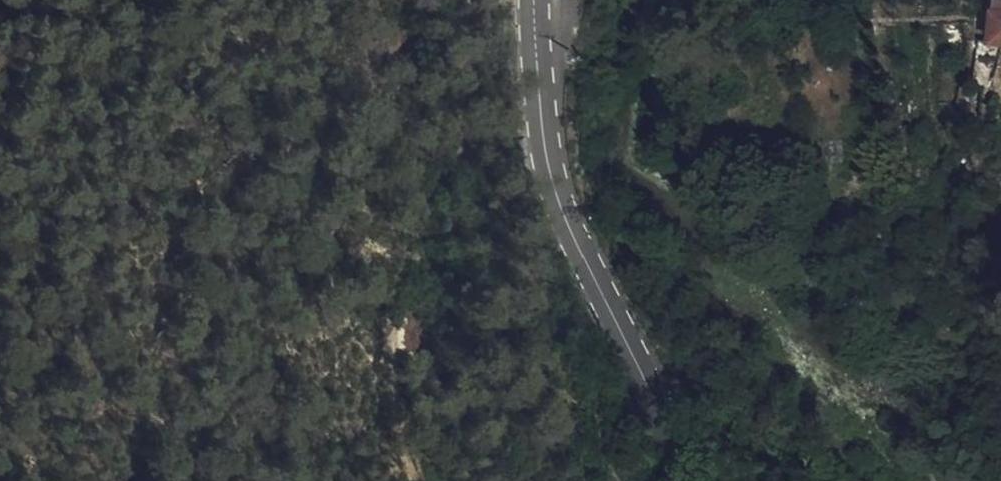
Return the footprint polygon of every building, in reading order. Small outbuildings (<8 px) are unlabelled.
[(1000,46),(1000,0),(998,0),(993,41),(993,44),(1000,46)]
